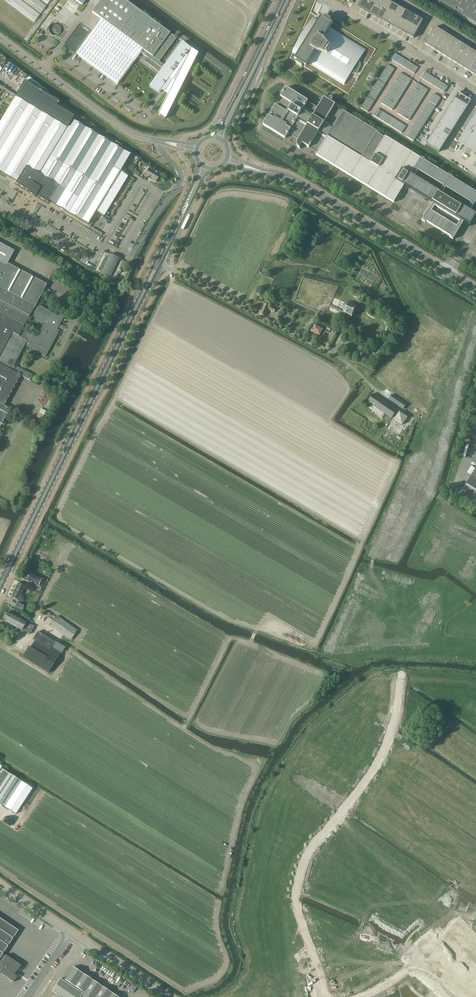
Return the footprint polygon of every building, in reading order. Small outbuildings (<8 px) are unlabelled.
[(47,4),(41,0),(13,0),(10,4),(35,21),(40,13),(41,13),(47,4)] [(162,89),(169,94),(159,114),(165,119),(198,54),(182,42),(164,65),(159,61),(176,38),(125,0),(101,0),(92,12),(101,19),(76,53),(118,84),(141,53),(146,57),(144,60),(160,72),(149,86),(149,87),(150,86),(158,93),(162,88),(162,89)] [(364,11),(369,2),(366,0),(362,0),(358,7),(364,11)] [(382,8),(386,0),(378,0),(375,5),(382,8)] [(382,8),(388,12),(393,3),(387,0),(386,0),(382,8)] [(441,1),(475,23),(475,0),(442,0),(441,1)] [(322,5),(317,16),(311,12),(316,1),(312,9),(310,13),(293,51),(292,52),(290,58),(297,62),(296,63),(302,67),(303,66),(348,94),(376,49),(331,21),(331,20),(326,16),(320,13),(321,12),(319,11),(322,5)] [(369,2),(364,11),(370,14),(375,5),(369,2)] [(399,6),(393,3),(388,12),(394,15),(399,6)] [(375,5),(370,14),(377,17),(382,8),(375,5)] [(399,6),(394,15),(400,19),(405,10),(399,6)] [(388,12),(382,8),(377,17),(383,21),(388,12)] [(411,13),(405,10),(400,19),(406,22),(411,13)] [(388,12),(383,21),(389,24),(394,15),(388,12)] [(406,22),(412,25),(417,17),(411,13),(406,22)] [(394,15),(389,24),(395,28),(400,19),(394,15)] [(424,20),(417,17),(412,25),(419,29),(424,20)] [(400,19),(395,28),(401,31),(406,22),(400,19)] [(401,31),(407,34),(412,25),(406,22),(401,31)] [(52,23),(49,31),(58,34),(60,26),(52,23)] [(407,34),(414,38),(419,29),(412,25),(407,34)] [(435,39),(440,30),(435,27),(430,35),(435,39)] [(441,42),(446,34),(440,30),(435,39),(441,42)] [(446,46),(451,37),(446,34),(441,42),(446,46)] [(430,47),(435,39),(430,35),(424,44),(430,47)] [(452,49),(457,41),(451,37),(446,46),(452,49)] [(436,50),(441,42),(435,39),(430,47),(436,50)] [(457,52),(463,44),(457,41),(452,49),(457,52)] [(441,54),(446,46),(441,42),(436,50),(441,54)] [(463,56),(468,48),(463,44),(457,52),(463,56)] [(447,57),(452,49),(446,46),(441,54),(447,57)] [(469,59),(474,51),(468,48),(463,56),(469,59)] [(452,61),(457,52),(452,49),(447,57),(452,61)] [(458,64),(463,56),(457,52),(452,61),(458,64)] [(463,68),(469,59),(463,56),(458,64),(463,68)] [(469,71),(474,63),(469,59),(463,68),(469,71)] [(11,80),(15,82),(20,72),(16,69),(11,80)] [(0,122),(0,172),(17,182),(16,183),(28,190),(27,192),(31,194),(36,197),(36,195),(48,203),(49,201),(88,225),(95,213),(104,217),(129,176),(121,171),(131,154),(72,119),(74,116),(57,106),(59,102),(25,81),(0,122)] [(287,134),(288,135),(289,133),(299,139),(297,142),(297,143),(297,144),(297,145),(298,147),(300,149),(303,144),(309,148),(310,146),(318,151),(317,153),(316,155),(394,203),(404,187),(432,205),(423,220),(454,239),(464,223),(470,227),(475,218),(475,215),(470,212),(475,203),(475,192),(385,137),(384,138),(377,133),(378,132),(343,111),(335,106),(335,105),(330,101),(331,101),(331,100),(332,100),(332,99),(332,98),(331,97),(330,97),(330,98),(329,98),(329,99),(329,100),(329,101),(324,98),(318,108),(308,101),(286,87),(284,91),(283,91),(282,92),(283,93),(280,97),(283,98),(278,106),(276,104),(273,108),(272,110),(270,114),(269,115),(267,119),(266,119),(265,120),(266,121),(263,125),(285,138),(287,134)] [(464,94),(458,90),(454,95),(461,99),(464,94)] [(471,98),(464,94),(461,99),(468,103),(471,98)] [(461,99),(454,95),(451,100),(458,104),(461,99)] [(468,103),(461,99),(458,104),(464,108),(468,103)] [(458,104),(451,100),(448,105),(455,110),(458,104)] [(464,108),(458,104),(455,110),(461,114),(464,108)] [(455,110),(448,105),(445,111),(451,115),(455,110)] [(461,114),(455,110),(451,115),(458,119),(461,114)] [(467,124),(473,128),(475,123),(475,110),(467,124)] [(451,115),(445,111),(442,116),(448,120),(451,115)] [(458,119),(451,115),(448,120),(455,124),(458,119)] [(448,120),(442,116),(438,121),(445,125),(448,120)] [(455,124),(448,120),(445,125),(451,129),(455,124)] [(445,125),(438,121),(435,126),(442,130),(445,125)] [(473,128),(467,124),(458,139),(464,143),(473,128)] [(451,129),(445,125),(442,130),(448,134),(451,129)] [(442,130),(435,126),(432,131),(438,135),(442,130)] [(464,143),(469,146),(475,135),(475,130),(473,128),(464,143)] [(448,134),(442,130),(438,135),(445,140),(448,134)] [(438,135),(432,131),(429,137),(435,141),(438,135)] [(445,140),(438,135),(435,141),(442,145),(445,140)] [(435,141),(429,137),(425,142),(432,146),(435,141)] [(442,145),(435,141),(432,146),(439,150),(442,145)] [(145,176),(156,183),(155,182),(156,179),(158,180),(161,175),(158,173),(156,172),(151,169),(148,168),(146,171),(148,172),(145,176)] [(33,375),(14,365),(26,343),(29,345),(28,347),(46,357),(60,331),(57,329),(65,316),(67,317),(60,313),(59,312),(58,312),(57,313),(56,314),(39,305),(38,307),(35,305),(46,285),(7,264),(14,251),(0,243),(0,427),(10,409),(4,406),(20,375),(30,380),(33,375)] [(104,252),(95,271),(115,281),(118,274),(119,274),(119,273),(120,273),(121,272),(121,271),(121,270),(121,269),(121,268),(124,261),(104,252)] [(274,312),(275,308),(264,303),(261,311),(260,310),(258,313),(264,316),(267,309),(274,312)] [(352,316),(356,307),(350,304),(349,304),(347,304),(346,304),(346,305),(345,305),(345,306),(344,307),(344,308),(344,309),(344,310),(344,311),(344,312),(345,313),(352,316)] [(323,335),(326,330),(315,324),(311,332),(319,336),(320,334),(323,335)] [(419,393),(425,384),(408,373),(402,382),(419,393)] [(416,417),(416,416),(419,418),(420,417),(421,418),(432,402),(401,381),(392,394),(407,404),(406,404),(392,394),(389,399),(416,417)] [(368,408),(372,410),(375,406),(378,409),(378,410),(379,410),(392,418),(397,410),(373,393),(368,401),(371,404),(368,408)] [(402,424),(407,417),(400,412),(394,419),(402,424)] [(466,485),(475,491),(475,470),(466,485)] [(21,578),(35,584),(33,588),(40,591),(42,588),(38,586),(42,578),(29,572),(30,569),(26,567),(25,570),(24,570),(21,578)] [(21,599),(21,598),(20,598),(26,586),(18,583),(11,597),(19,600),(20,598),(21,599)] [(15,608),(22,611),(25,606),(18,602),(15,608)] [(30,635),(34,627),(8,612),(3,620),(9,623),(9,625),(11,625),(12,625),(30,635)] [(50,626),(71,640),(78,630),(57,616),(50,626)] [(48,673),(61,652),(52,647),(55,642),(37,632),(33,640),(35,641),(30,648),(29,647),(22,658),(27,660),(31,662),(31,663),(35,666),(35,665),(39,668),(48,673)] [(32,788),(2,768),(0,772),(0,803),(16,813),(32,788)] [(16,929),(0,918),(0,973),(14,982),(17,976),(14,974),(17,970),(17,971),(21,965),(6,955),(5,955),(2,953),(18,930),(16,929)] [(73,967),(65,980),(64,981),(60,979),(52,991),(61,996),(118,996),(73,967)]
